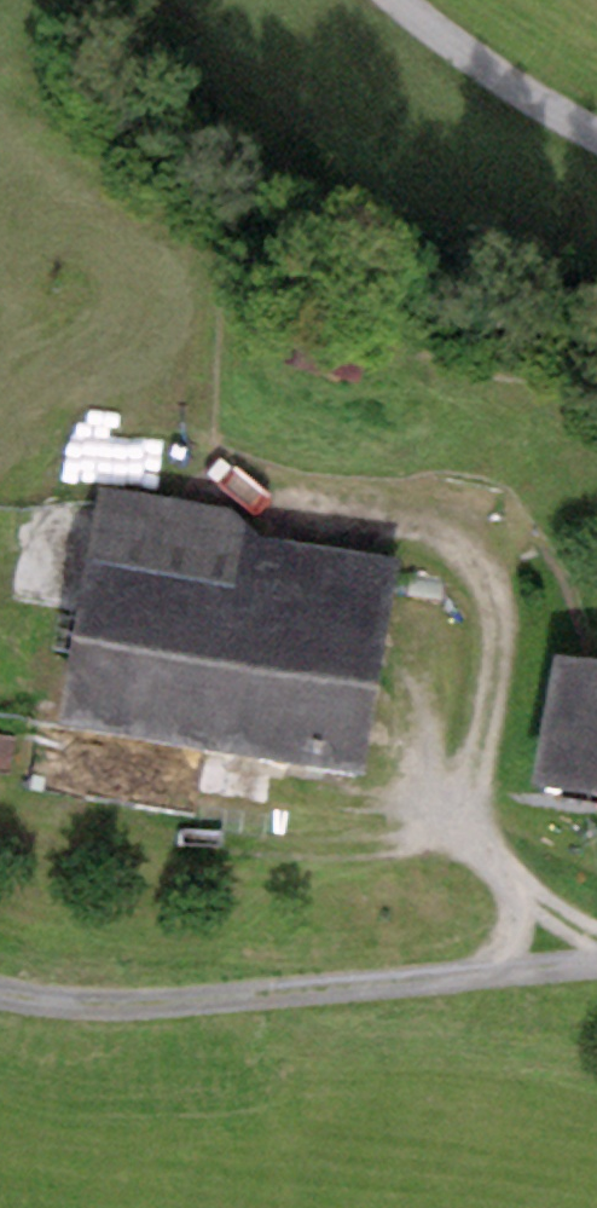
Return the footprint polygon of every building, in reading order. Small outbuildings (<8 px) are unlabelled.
[(228,515),(97,496),(60,742),(364,788),(397,569),(255,548),(228,515)] [(556,677),(534,808),(596,819),(596,684),(556,677)]
